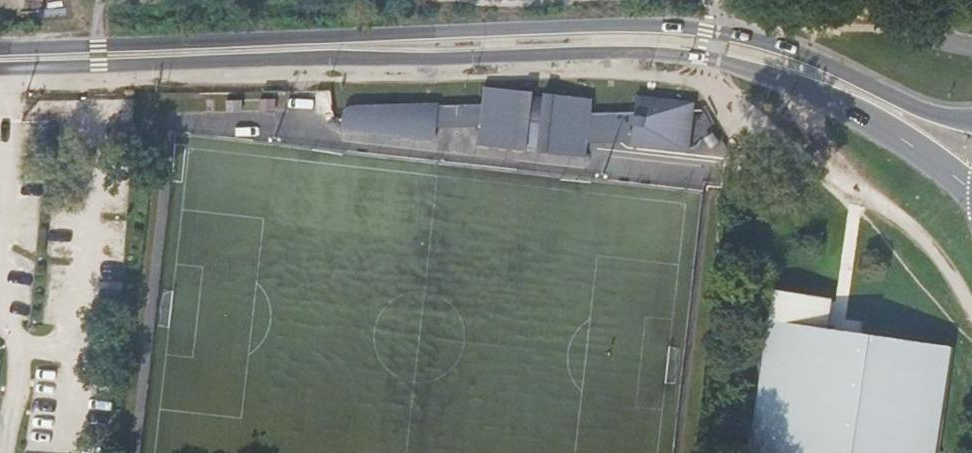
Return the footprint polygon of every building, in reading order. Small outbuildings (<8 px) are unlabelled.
[(592,98),(483,87),(481,104),(479,127),(477,145),(536,153),(587,159),(588,143),(631,142),(631,144),(687,150),(692,103),(636,96),(635,111),(591,112),(592,98)] [(479,127),(481,104),(438,106),(436,128),(436,129),(479,127)] [(438,106),(438,105),(352,109),(347,110),(345,119),(345,129),(435,140),(436,129),(436,128),(438,106)] [(827,324),(831,295),(767,286),(746,452),(940,452),(954,340),(827,324)]
